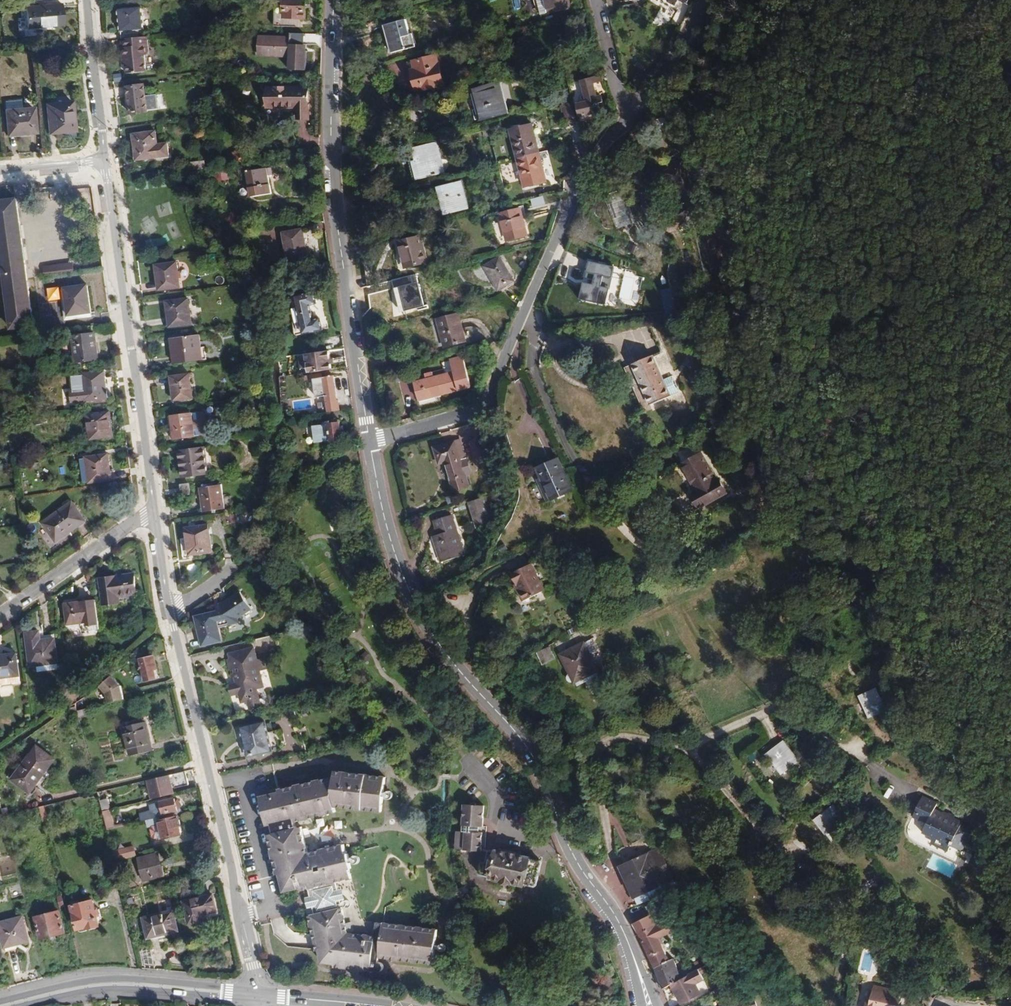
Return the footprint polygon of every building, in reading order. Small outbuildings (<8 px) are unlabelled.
[(284,0),(284,18),(306,19),(307,1),(284,0)] [(542,15),(571,8),(570,0),(538,0),(542,15)] [(27,8),(29,29),(65,26),(63,5),(27,8)] [(144,37),(141,8),(119,10),(121,39),(144,37)] [(386,26),(393,53),(406,50),(403,38),(410,36),(406,21),(386,26)] [(304,50),(304,33),(291,32),(291,39),(259,38),(259,56),(290,57),(289,70),(306,70),(307,50),(304,50)] [(149,55),(147,37),(144,37),(121,39),(122,48),(121,50),(123,63),(125,64),(126,73),(146,71),(145,55),(149,55)] [(444,85),(437,56),(413,62),(415,69),(418,79),(414,80),(417,92),(444,85)] [(606,93),(603,80),(586,85),(590,102),(578,104),(580,117),(601,112),(599,104),(604,102),(602,94),(606,93)] [(472,88),(481,122),(509,115),(500,81),(472,88)] [(127,88),(130,113),(158,109),(157,103),(155,101),(153,100),(149,100),(147,100),(145,86),(127,88)] [(308,107),(308,88),(266,90),(266,108),(297,107),(308,107)] [(22,109),(21,102),(5,103),(6,111),(22,109)] [(47,105),(49,134),(76,132),(73,102),(47,105)] [(577,122),(573,103),(561,106),(563,114),(564,113),(567,125),(577,122)] [(308,120),(308,107),(297,107),(297,119),(308,120)] [(37,134),(34,108),(22,109),(6,111),(5,111),(8,136),(37,134)] [(540,152),(533,125),(510,131),(518,158),(540,152)] [(132,135),(136,161),(170,157),(168,144),(158,144),(156,132),(132,135)] [(445,173),(438,144),(415,149),(418,163),(415,163),(419,179),(445,173)] [(233,153),(235,167),(249,164),(246,151),(233,153)] [(548,182),(540,152),(518,158),(525,188),(548,182)] [(205,169),(204,161),(190,162),(191,171),(204,169),(205,169)] [(419,179),(415,163),(410,165),(414,180),(419,179)] [(247,172),(251,197),(272,193),(271,184),(270,184),(269,174),(272,174),(271,168),(247,172)] [(440,189),(446,215),(470,209),(463,183),(440,189)] [(622,193),(606,198),(616,229),(633,223),(622,193)] [(534,210),(546,206),(544,196),(531,200),(534,210)] [(501,214),(507,242),(529,236),(522,209),(501,214)] [(282,233),(287,264),(308,261),(303,230),(282,233)] [(400,243),(407,269),(430,263),(423,237),(400,243)] [(501,258),(485,267),(498,291),(515,282),(501,258)] [(645,274),(589,261),(580,301),(616,309),(618,302),(638,307),(645,274)] [(75,272),(74,263),(43,267),(44,276),(75,272)] [(156,265),(159,290),(182,288),(179,263),(156,265)] [(48,301),(60,300),(59,287),(47,288),(48,301)] [(92,317),(89,287),(66,289),(68,307),(64,307),(65,316),(69,316),(78,315),(78,319),(92,317)] [(296,324),(298,335),(326,330),(324,319),(316,320),(313,305),(321,303),(318,292),(293,297),(298,324),(296,324)] [(166,302),(169,328),(194,325),(191,298),(166,302)] [(438,320),(445,348),(466,342),(459,314),(438,320)] [(662,353),(626,369),(643,410),(671,398),(664,382),(672,378),(666,364),(679,352),(666,324),(649,325),(662,353)] [(72,337),(76,363),(99,360),(96,334),(72,337)] [(170,339),(173,364),(203,361),(200,336),(170,339)] [(330,359),(329,351),(305,355),(308,373),(332,370),(331,365),(330,359)] [(471,388),(463,357),(450,360),(453,372),(435,378),(427,380),(415,383),(420,402),(471,388)] [(82,374),(84,402),(108,400),(105,372),(82,374)] [(171,377),(174,401),(194,398),(191,374),(171,377)] [(326,397),(328,412),(341,410),(339,400),(338,400),(334,376),(322,378),(322,375),(312,376),(316,398),(326,397)] [(111,412),(87,415),(90,441),(114,438),(111,412)] [(171,416),(174,440),(207,436),(210,433),(207,414),(204,412),(171,416)] [(344,440),(341,420),(323,423),(324,434),(331,433),(333,448),(342,447),(341,440),(344,440)] [(479,427),(470,429),(473,438),(468,444),(473,464),(488,460),(479,427)] [(460,439),(433,447),(438,466),(444,464),(452,492),(468,488),(461,462),(466,461),(460,439)] [(178,451),(181,478),(209,474),(205,448),(178,451)] [(690,448),(682,452),(686,460),(695,455),(690,448)] [(702,453),(680,464),(692,487),(691,488),(694,493),(691,495),(698,508),(727,493),(719,479),(717,481),(702,453)] [(112,481),(109,455),(85,457),(86,459),(80,459),(82,478),(88,477),(89,482),(89,483),(112,481)] [(573,491),(559,459),(536,469),(540,479),(542,478),(552,501),(573,491)] [(552,501),(542,478),(540,479),(536,480),(546,503),(552,501)] [(191,485),(181,486),(182,496),(191,495),(191,485)] [(200,488),(203,512),(226,509),(222,485),(200,488)] [(488,519),(482,498),(466,503),(473,524),(488,519)] [(73,502),(42,523),(56,544),(70,534),(70,533),(86,522),(73,502)] [(234,524),(233,515),(225,516),(226,525),(234,524)] [(437,535),(431,537),(440,563),(464,555),(451,516),(433,522),(437,535)] [(187,529),(190,556),(213,554),(210,527),(187,529)] [(530,564),(511,574),(516,584),(514,585),(522,602),(544,591),(530,564)] [(136,573),(99,579),(102,606),(121,604),(121,598),(138,596),(136,573)] [(196,616),(202,647),(223,641),(220,628),(239,623),(239,618),(252,610),(240,593),(223,603),(216,605),(218,612),(196,616)] [(101,629),(97,601),(65,604),(68,627),(82,626),(83,631),(101,629)] [(596,632),(592,623),(587,626),(581,629),(585,637),(596,632)] [(26,633),(30,666),(58,663),(55,638),(41,640),(40,631),(26,633)] [(596,651),(590,640),(584,643),(589,654),(596,651)] [(597,671),(589,654),(584,643),(559,655),(569,672),(568,674),(567,676),(567,677),(567,679),(568,680),(569,682),(571,683),(573,683),(575,683),(596,671),(597,671)] [(555,658),(548,646),(536,652),(543,664),(555,658)] [(266,668),(263,658),(257,659),(254,647),(233,652),(234,657),(230,658),(228,658),(232,676),(235,676),(237,676),(239,682),(236,683),(228,684),(231,695),(239,693),(241,692),(243,701),(247,700),(249,708),(260,705),(258,697),(256,698),(254,687),(256,687),(263,685),(260,670),(266,668)] [(330,647),(324,650),(332,662),(338,658),(330,647)] [(21,681),(17,653),(0,655),(0,684),(21,681)] [(139,660),(145,681),(157,679),(155,670),(158,670),(154,656),(139,660)] [(577,686),(598,675),(596,671),(575,683),(577,686)] [(124,699),(120,687),(111,677),(106,680),(99,686),(106,694),(108,703),(124,699)] [(875,688),(859,696),(869,719),(885,711),(875,688)] [(89,714),(87,708),(77,711),(78,716),(89,714)] [(123,726),(129,756),(153,751),(146,721),(123,726)] [(266,721),(241,727),(248,756),(279,749),(275,730),(269,732),(266,721)] [(783,741),(766,754),(782,775),(799,762),(783,741)] [(415,742),(410,747),(424,761),(428,757),(415,742)] [(37,745),(11,780),(29,793),(55,759),(37,745)] [(188,785),(185,771),(150,779),(155,798),(176,793),(175,789),(188,785)] [(352,878),(350,868),(351,867),(348,853),(346,853),(344,844),(308,851),(302,827),(296,828),(295,822),(337,813),(336,806),(381,811),(385,777),(336,771),(335,776),(279,789),(280,792),(261,797),(267,825),(272,824),(274,833),(268,835),(277,874),(280,873),(284,891),(301,887),(302,889),(308,888),(338,881),(352,878)] [(830,786),(836,790),(841,783),(835,779),(830,786)] [(4,796),(0,798),(0,804),(3,816),(9,814),(8,806),(7,807),(4,796)] [(922,796),(912,816),(926,823),(922,832),(933,838),(931,843),(948,851),(951,844),(962,850),(973,829),(934,809),(937,804),(922,796)] [(182,809),(179,798),(175,799),(175,797),(160,800),(163,816),(179,812),(178,810),(182,809)] [(110,809),(108,799),(100,801),(102,811),(110,809)] [(484,826),(485,805),(464,804),(463,825),(480,826),(484,826)] [(48,820),(44,805),(39,806),(42,821),(48,820)] [(833,805),(813,819),(829,839),(839,832),(835,827),(839,825),(834,817),(839,813),(833,805)] [(115,828),(111,809),(110,809),(102,811),(107,830),(115,828)] [(159,825),(151,827),(150,830),(151,838),(154,839),(162,838),(162,839),(182,834),(178,816),(158,820),(159,825)] [(482,851),(483,833),(480,832),(465,831),(464,849),(482,851)] [(675,878),(661,846),(620,863),(638,904),(665,893),(661,884),(675,878)] [(137,857),(135,847),(112,852),(114,863),(137,857)] [(536,886),(542,862),(531,859),(531,857),(496,849),(495,851),(491,850),(489,851),(486,863),(484,862),(482,863),(480,874),(481,875),(525,885),(525,884),(536,886)] [(164,875),(158,851),(137,857),(143,880),(164,875)] [(349,931),(338,881),(308,888),(310,897),(312,906),(314,915),(308,916),(316,952),(318,953),(320,961),(332,963),(332,965),(377,971),(380,971),(382,970),(383,968),(383,966),(383,964),(382,963),(380,962),(379,961),(379,958),(433,964),(437,929),(377,922),(375,934),(349,931)] [(261,889),(251,892),(254,901),(264,898),(261,889)] [(213,893),(183,900),(188,924),(207,919),(206,914),(217,911),(213,893)] [(65,907),(62,895),(57,896),(59,908),(65,907)] [(94,900),(71,905),(77,929),(86,927),(87,929),(100,926),(94,900)] [(34,916),(40,939),(65,932),(59,910),(34,916)] [(173,910),(142,917),(147,938),(178,931),(173,910)] [(0,921),(0,934),(3,948),(29,941),(23,915),(0,921)] [(659,938),(677,930),(671,918),(655,925),(651,915),(633,924),(637,932),(644,945),(655,968),(663,988),(670,984),(681,979),(673,959),(669,961),(659,938)] [(695,960),(706,954),(702,948),(692,954),(695,960)] [(701,969),(696,961),(684,968),(688,975),(690,974),(701,969)] [(700,992),(690,974),(688,975),(681,979),(670,984),(681,1003),(700,992)] [(873,985),(871,999),(866,998),(865,1005),(899,1005),(901,992),(873,985)] [(752,997),(723,1005),(756,1005),(752,997)]
